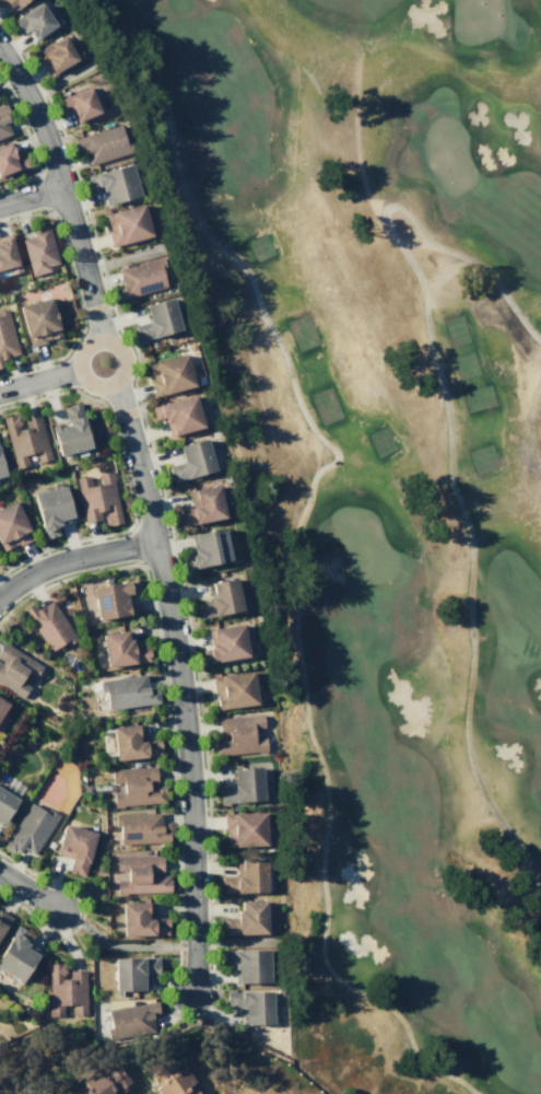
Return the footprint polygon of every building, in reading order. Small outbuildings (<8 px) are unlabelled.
[(2,1),(0,3),(0,0),(26,0),(11,12),(2,1)] [(54,12),(60,23),(34,39),(26,30),(22,32),(19,26),(16,28),(11,20),(24,11),(24,12),(40,2),(49,15),(54,12)] [(78,46),(83,57),(50,75),(43,62),(38,65),(31,53),(50,42),(51,43),(63,36),(71,49),(78,46)] [(89,88),(95,103),(101,100),(105,112),(77,124),(71,110),(66,113),(63,107),(62,108),(58,98),(69,94),(69,95),(89,88)] [(10,133),(0,138),(0,105),(3,104),(8,114),(5,115),(8,119),(4,121),(10,133)] [(119,124),(128,152),(89,164),(84,152),(83,153),(81,147),(75,149),(72,138),(119,124)] [(26,166),(0,176),(0,145),(9,142),(13,153),(20,150),(26,166)] [(130,163),(139,195),(105,205),(99,185),(90,187),(86,174),(99,170),(101,172),(130,163)] [(141,203),(150,235),(110,246),(106,231),(109,230),(107,223),(106,224),(103,213),(141,203)] [(47,225),(57,263),(47,265),(48,270),(31,275),(21,238),(32,235),(31,232),(36,231),(36,228),(47,225)] [(7,267),(0,269),(0,235),(10,233),(21,270),(9,274),(7,267)] [(117,268),(162,256),(164,268),(161,269),(165,287),(117,299),(114,289),(121,287),(117,268)] [(49,296),(59,335),(43,339),(44,342),(28,346),(17,305),(49,296)] [(172,296),(180,329),(138,340),(133,325),(148,322),(143,304),(172,296)] [(3,366),(0,367),(0,310),(5,309),(17,353),(5,356),(5,358),(1,359),(3,366)] [(185,353),(195,385),(154,397),(150,381),(152,380),(148,363),(185,353)] [(195,395),(202,427),(168,435),(165,422),(164,422),(163,418),(154,420),(150,406),(195,395)] [(77,403),(89,446),(58,455),(49,426),(59,423),(59,426),(67,423),(62,407),(77,403)] [(38,416),(50,458),(13,469),(11,459),(13,459),(1,417),(13,414),(13,415),(17,414),(20,423),(17,423),(17,426),(15,426),(16,430),(25,428),(23,419),(38,416)] [(205,438),(214,469),(172,480),(167,465),(181,462),(177,445),(205,438)] [(113,470),(114,479),(111,479),(120,522),(104,525),(103,515),(104,515),(104,512),(105,512),(105,509),(97,511),(99,520),(83,522),(74,478),(87,476),(90,486),(99,484),(98,474),(113,470)] [(63,485),(73,520),(55,525),(57,534),(43,538),(31,493),(63,485)] [(217,485),(224,516),(180,525),(177,509),(191,507),(188,490),(217,485)] [(2,550),(0,546),(0,507),(14,500),(32,538),(17,546),(16,543),(2,550)] [(224,527),(231,560),(186,569),(184,556),(192,554),(189,535),(224,527)] [(235,578),(242,609),(199,618),(196,602),(209,600),(208,593),(212,592),(210,582),(235,578)] [(90,586),(136,579),(138,592),(128,594),(131,613),(95,619),(90,586)] [(50,600),(77,638),(66,644),(63,641),(49,651),(22,609),(31,604),(35,609),(50,600)] [(208,629),(242,624),(247,655),(203,663),(201,650),(209,649),(209,643),(210,643),(208,629)] [(101,633),(125,630),(127,639),(131,638),(132,647),(146,644),(150,660),(105,666),(101,633)] [(14,691),(0,683),(0,663),(1,660),(0,659),(0,645),(2,641),(42,666),(34,678),(24,673),(19,680),(27,686),(21,698),(13,694),(14,691)] [(251,671),(256,702),(217,708),(215,691),(212,693),(210,676),(251,671)] [(98,680),(144,674),(145,687),(152,686),(153,690),(156,690),(158,702),(106,710),(104,690),(101,691),(98,680)] [(8,703),(0,699),(0,718),(8,703)] [(216,718),(261,713),(262,728),(251,729),(252,738),(261,737),(262,752),(256,753),(256,750),(214,755),(212,738),(222,737),(221,734),(219,734),(216,718)] [(110,726),(142,723),(143,740),(158,738),(160,747),(158,747),(158,755),(114,759),(110,726)] [(109,769),(154,766),(155,782),(146,782),(146,789),(154,789),(153,785),(163,785),(164,802),(121,805),(121,807),(111,807),(110,792),(120,791),(119,782),(109,783),(109,769)] [(231,769),(260,767),(262,799),(219,802),(217,787),(232,785),(231,769)] [(1,823),(0,822),(0,788),(17,799),(1,823)] [(47,808),(57,815),(32,853),(20,846),(16,851),(13,849),(11,852),(1,846),(30,802),(45,812),(47,808)] [(221,813),(263,811),(264,845),(225,846),(224,829),(222,829),(221,813)] [(113,814),(160,812),(161,829),(167,829),(167,841),(118,845),(117,825),(114,825),(113,814)] [(62,823),(94,831),(82,876),(74,874),(74,875),(66,872),(70,858),(55,853),(62,823)] [(114,856),(161,854),(161,871),(152,872),(152,875),(168,874),(168,892),(124,893),(125,895),(116,895),(115,880),(125,880),(125,870),(115,870),(114,856)] [(234,859),(264,858),(266,891),(221,892),(220,876),(235,875),(234,859)] [(239,900),(264,899),(266,933),(222,934),(222,918),(235,918),(235,909),(239,909),(239,900)] [(120,903),(152,901),(152,918),(167,918),(167,934),(120,935),(120,903)] [(9,918),(0,932),(0,912),(9,918)] [(20,981),(0,969),(0,949),(15,924),(27,932),(22,941),(38,952),(20,981)] [(222,950),(267,948),(268,981),(232,982),(232,963),(222,963),(222,950)] [(111,957),(156,956),(157,973),(141,973),(142,990),(113,990),(111,957)] [(47,963),(63,963),(64,974),(61,974),(61,979),(68,979),(68,970),(83,970),(84,1014),(71,1014),(71,1004),(60,1004),(61,1015),(47,1015),(46,1006),(48,1006),(47,963)] [(225,992),(270,990),(271,1024),(242,1024),(240,1014),(244,1014),(244,1008),(225,1008),(225,992)] [(107,1009),(155,1001),(157,1013),(151,1014),(152,1019),(150,1019),(152,1031),(111,1038),(107,1009)] [(190,1084),(198,1093),(157,1093),(153,1089),(156,1086),(149,1075),(151,1073),(146,1067),(165,1054),(169,1059),(172,1057),(180,1068),(183,1067),(193,1082),(190,1084)] [(126,1089),(117,1093),(71,1093),(72,1093),(71,1091),(82,1083),(80,1080),(94,1070),(96,1073),(102,1070),(101,1069),(108,1062),(110,1064),(115,1061),(129,1082),(124,1086),(126,1089)]
